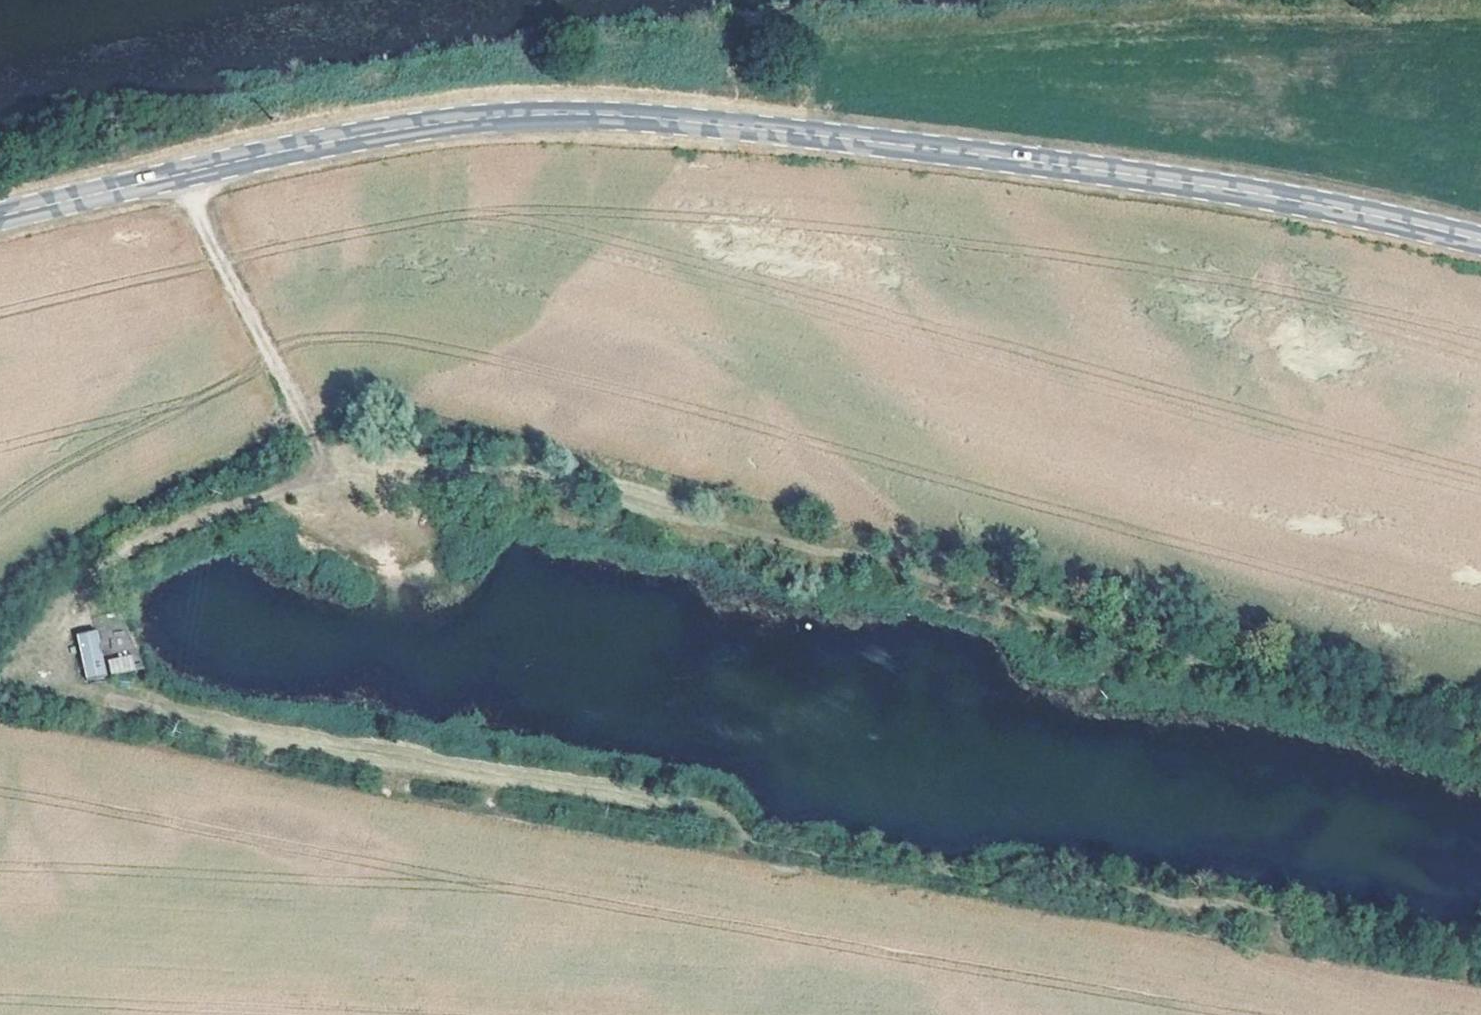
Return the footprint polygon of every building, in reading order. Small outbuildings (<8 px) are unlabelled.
[(96,631),(76,635),(86,680),(106,677),(106,676),(96,631)] [(132,653),(106,658),(109,674),(135,669),(132,653)]
